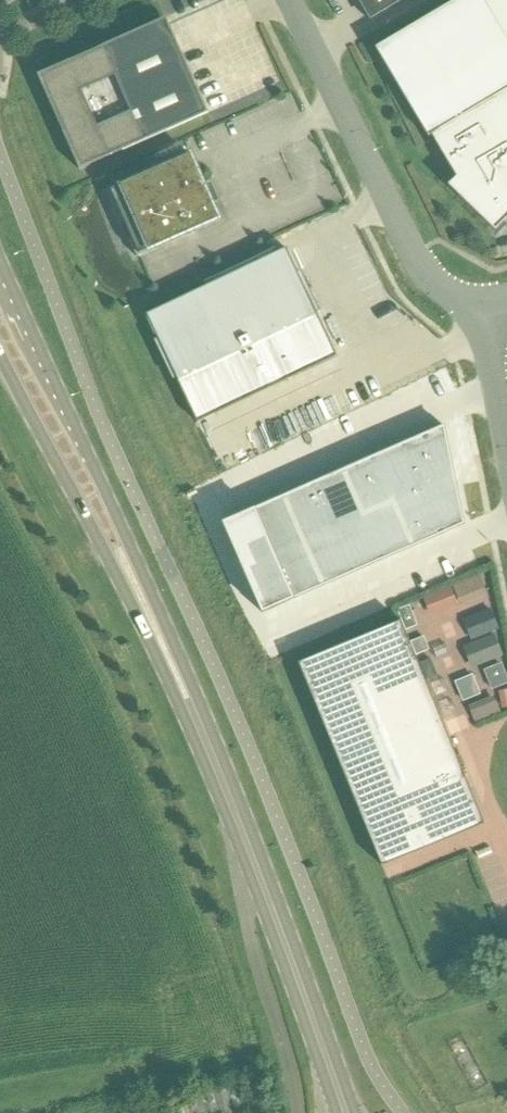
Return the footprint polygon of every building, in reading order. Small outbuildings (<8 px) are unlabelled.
[(186,53),(259,22),(250,1),(227,11),(222,0),(164,0),(186,53)] [(362,6),(361,6),(370,20),(384,12),(384,11),(403,0),(358,0),(362,6)] [(375,47),(428,137),(432,135),(457,177),(448,185),(495,231),(506,219),(506,0),(455,0),(375,47)] [(166,17),(37,74),(80,169),(208,113),(166,17)] [(219,218),(191,154),(111,189),(139,253),(219,218)] [(286,276),(217,308),(206,285),(145,314),(178,383),(317,316),(285,248),(275,252),(286,276)] [(464,524),(441,426),(219,523),(262,613),(464,524)] [(461,582),(463,600),(492,597),(491,579),(461,582)] [(457,582),(428,594),(434,608),(462,596),(457,582)] [(400,624),(299,666),(381,869),(483,827),(400,624)] [(419,647),(430,673),(440,669),(430,642),(419,647)] [(472,694),(480,714),(502,705),(495,686),(472,694)] [(185,1112),(231,1112),(231,1097),(211,1098),(211,1101),(185,1102),(185,1112)]
